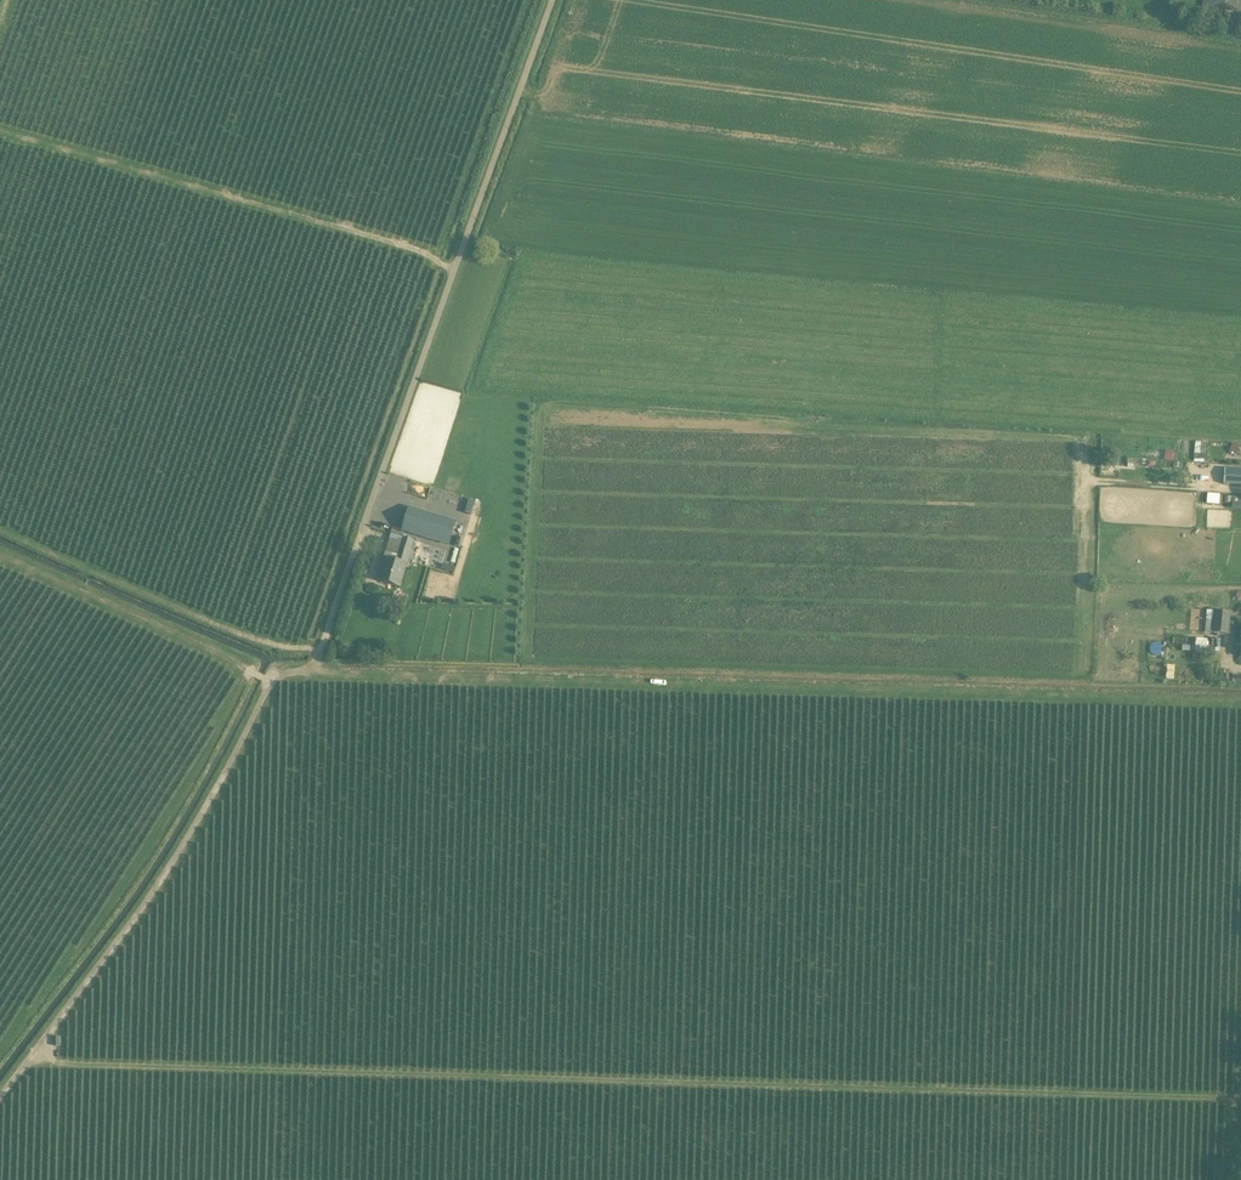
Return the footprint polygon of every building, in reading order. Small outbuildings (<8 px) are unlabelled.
[(1218,0),(1238,3),(1236,13),(1240,13),(1240,0),(1218,0)] [(1194,441),(1193,458),(1206,459),(1206,442),(1194,441)] [(1235,453),(1238,445),(1232,442),(1228,450),(1235,453)] [(1223,485),(1240,485),(1240,470),(1224,469),(1223,485)] [(1218,502),(1218,493),(1207,493),(1207,501),(1218,502)] [(1230,509),(1240,509),(1240,496),(1230,496),(1230,509)] [(409,507),(401,531),(448,546),(455,522),(409,507)] [(386,546),(374,588),(396,594),(407,552),(386,546)] [(1229,613),(1206,611),(1204,632),(1227,634),(1229,613)] [(1207,639),(1195,639),(1194,653),(1206,654),(1207,639)] [(1228,673),(1228,683),(1240,683),(1240,674),(1228,673)]
